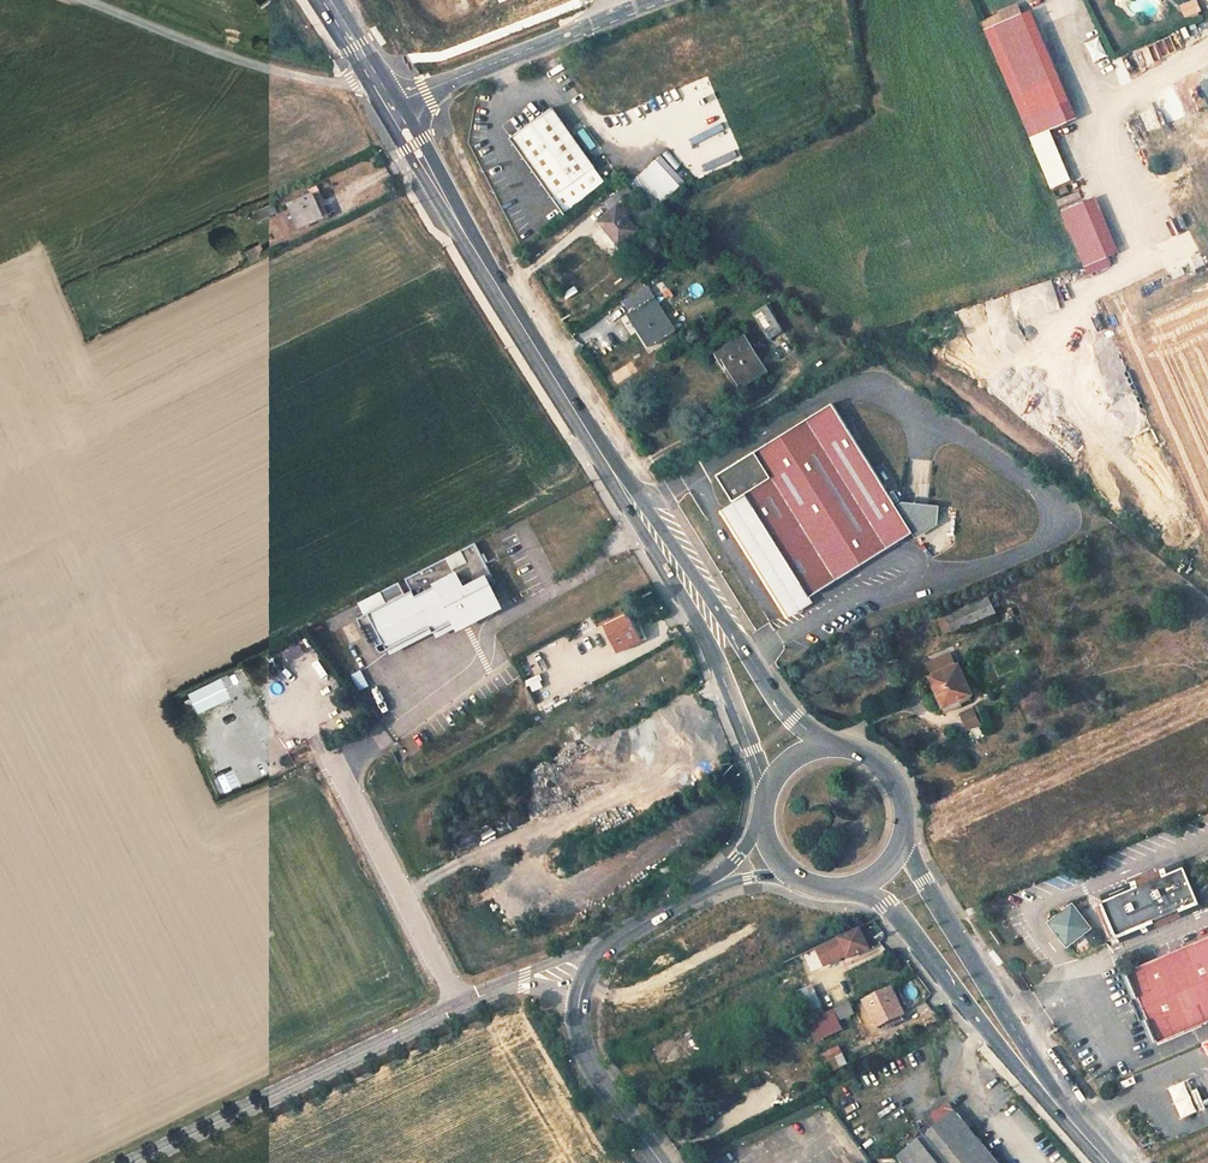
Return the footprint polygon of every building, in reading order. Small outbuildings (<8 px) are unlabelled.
[(1187,18),(1204,10),(1200,0),(1192,0),(1181,5),(1187,18)] [(989,45),(1011,96),(1050,81),(1022,14),(983,29),(989,45)] [(1096,62),(1109,56),(1100,37),(1087,43),(1096,62)] [(1021,121),(1042,169),(1055,164),(1034,115),(1021,121)] [(591,170),(558,119),(518,147),(549,197),(562,217),(602,186),(591,170)] [(668,150),(636,179),(659,205),(687,180),(677,169),(681,165),(668,150)] [(303,225),(327,214),(315,189),(292,201),(303,225)] [(614,195),(603,203),(610,211),(598,221),(616,244),(635,230),(615,207),(620,202),(614,195)] [(1095,195),(1062,209),(1082,257),(1115,243),(1095,195)] [(258,245),(244,252),(249,261),(263,254),(258,245)] [(673,326),(646,285),(623,300),(639,326),(637,327),(647,342),(673,326)] [(760,309),(746,318),(763,345),(777,337),(760,309)] [(759,377),(737,342),(709,359),(717,372),(720,370),(733,392),(759,377)] [(919,538),(835,412),(724,485),(742,510),(753,503),(820,604),(919,538)] [(450,553),(407,574),(413,586),(358,614),(371,638),(381,633),(387,645),(432,623),(434,628),(456,617),(459,623),(470,618),(467,613),(499,597),(488,576),(495,573),(477,539),(462,547),(467,558),(456,564),(450,553)] [(462,547),(450,553),(456,564),(467,558),(462,547)] [(953,612),(961,629),(1000,612),(993,595),(953,612)] [(499,597),(467,613),(470,618),(501,603),(499,597)] [(613,648),(637,638),(626,610),(602,619),(613,648)] [(580,623),(584,633),(594,629),(590,620),(580,623)] [(946,655),(924,665),(929,676),(927,677),(940,706),(966,695),(953,666),(951,667),(946,655)] [(354,674),(359,690),(369,687),(365,670),(354,674)] [(221,679),(182,694),(189,712),(228,697),(221,679)] [(962,710),(968,730),(983,725),(977,706),(962,710)] [(1190,892),(1184,877),(1180,878),(1186,893),(1190,892)] [(1186,893),(1180,878),(1096,912),(1112,948),(1195,914),(1190,892),(1186,893)] [(1088,937),(1070,914),(1047,932),(1065,955),(1088,937)] [(870,947),(860,927),(818,946),(826,964),(848,954),(849,957),(870,947)] [(1207,1022),(1207,943),(1125,977),(1152,1044),(1207,1022)] [(812,983),(798,989),(807,1009),(822,1003),(812,983)] [(892,986),(863,1000),(875,1027),(905,1012),(892,986)] [(818,1036),(843,1025),(839,1019),(855,1011),(849,1001),(816,1017),(810,1019),(818,1036)] [(842,1046),(823,1054),(831,1073),(850,1066),(842,1046)] [(1172,1087),(1184,1117),(1206,1109),(1198,1088),(1192,1091),(1188,1080),(1172,1087)] [(680,1106),(685,1121),(698,1117),(692,1102),(680,1106)] [(964,1134),(936,1157),(922,1140),(894,1162),(987,1162),(964,1134)]
